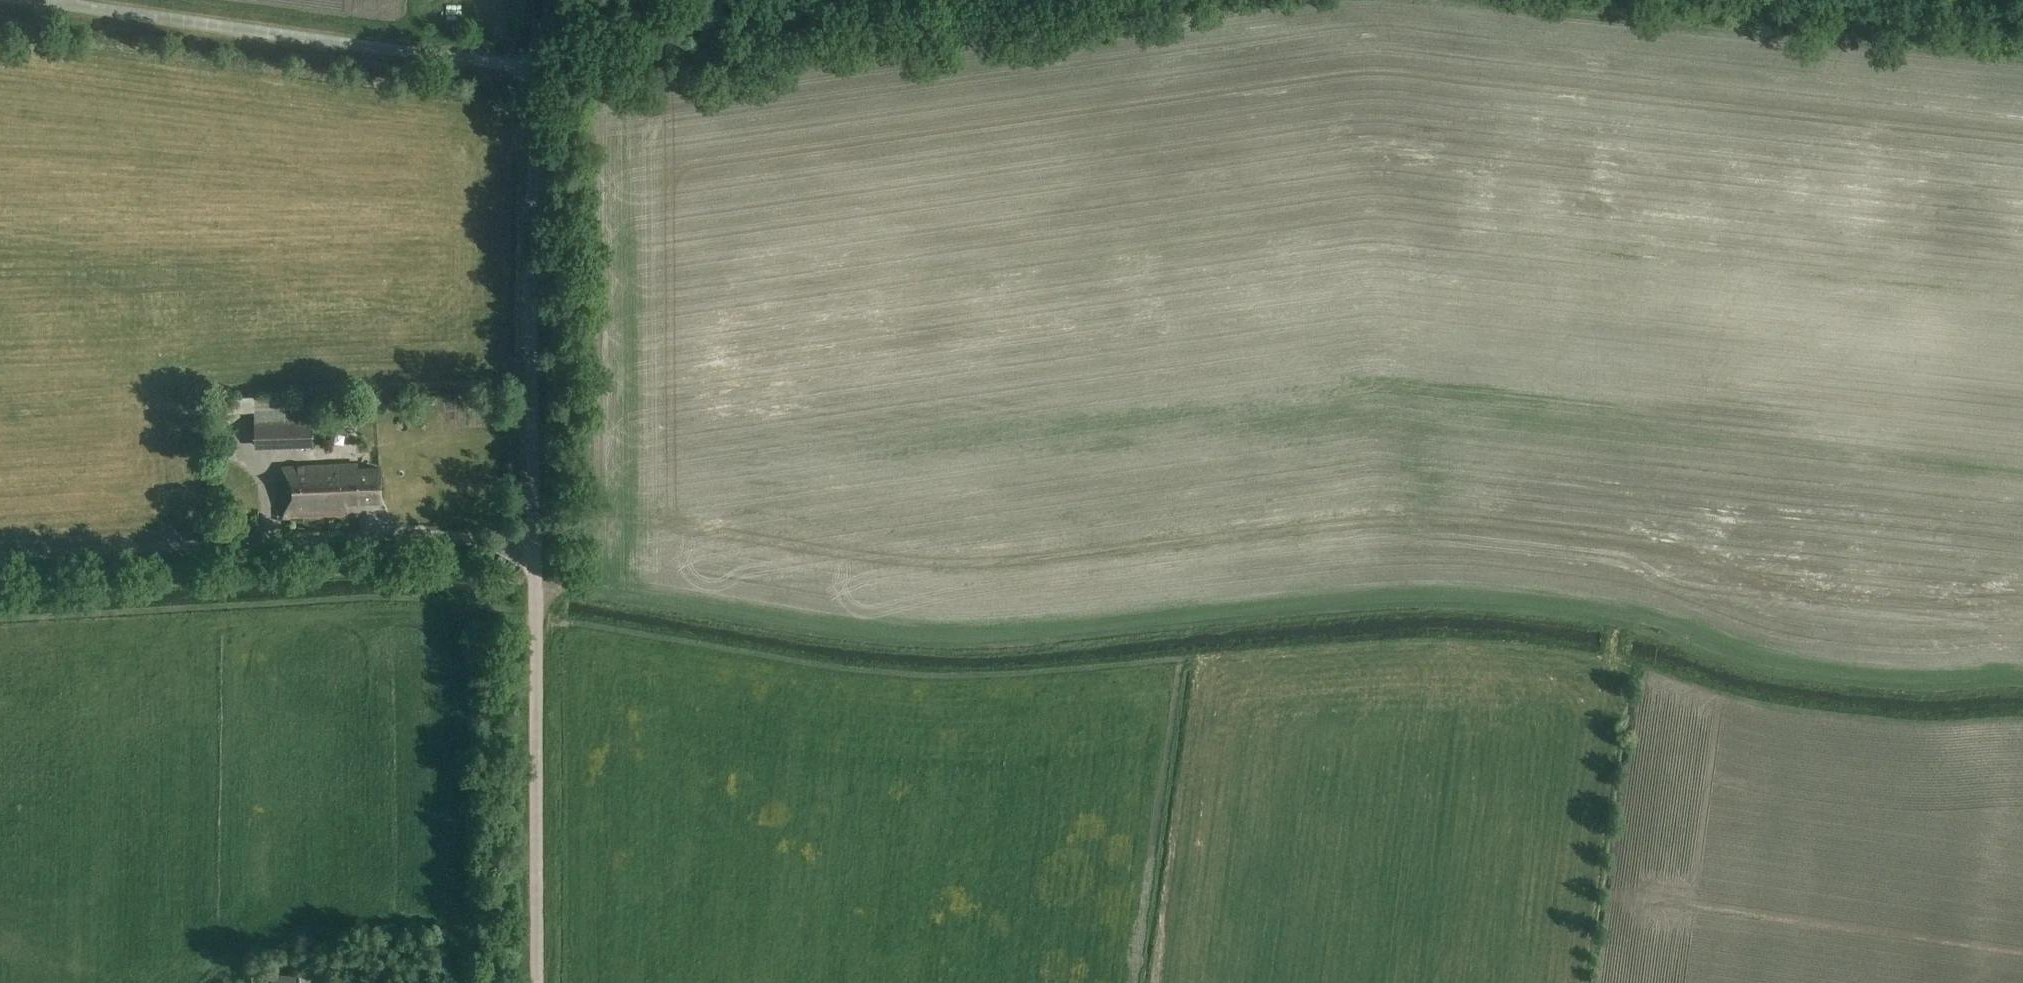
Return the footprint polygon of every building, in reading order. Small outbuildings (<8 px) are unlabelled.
[(285,410),(254,410),(254,422),(255,436),(268,435),(269,447),(313,446),(312,421),(285,421),(285,410)] [(252,425),(252,416),(222,417),(222,426),(252,425)] [(359,468),(359,464),(283,467),(285,517),(348,516),(347,502),(382,501),(381,467),(359,468)] [(260,972),(242,972),(243,982),(260,982),(260,972)] [(327,972),(272,973),(272,982),(327,982),(327,972)]
